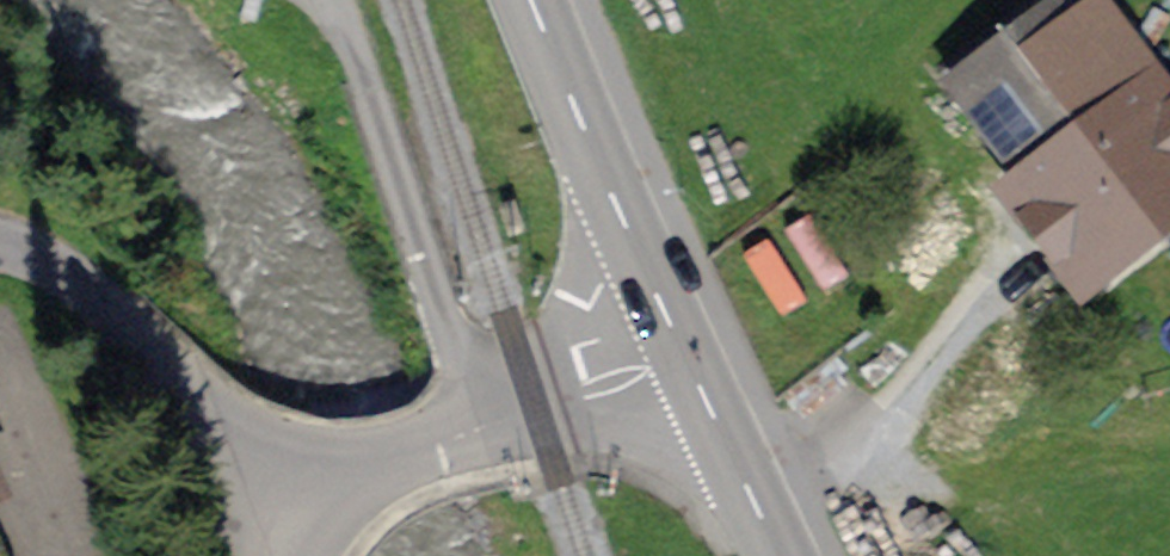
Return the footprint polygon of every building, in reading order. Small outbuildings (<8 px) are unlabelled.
[(1100,262),(1169,208),(1169,119),(1087,12),(1067,28),(1048,3),(959,71),(1043,179),(1028,191),(1088,269),(1099,260),(1100,262)] [(0,537),(0,555),(9,555),(0,537)]
